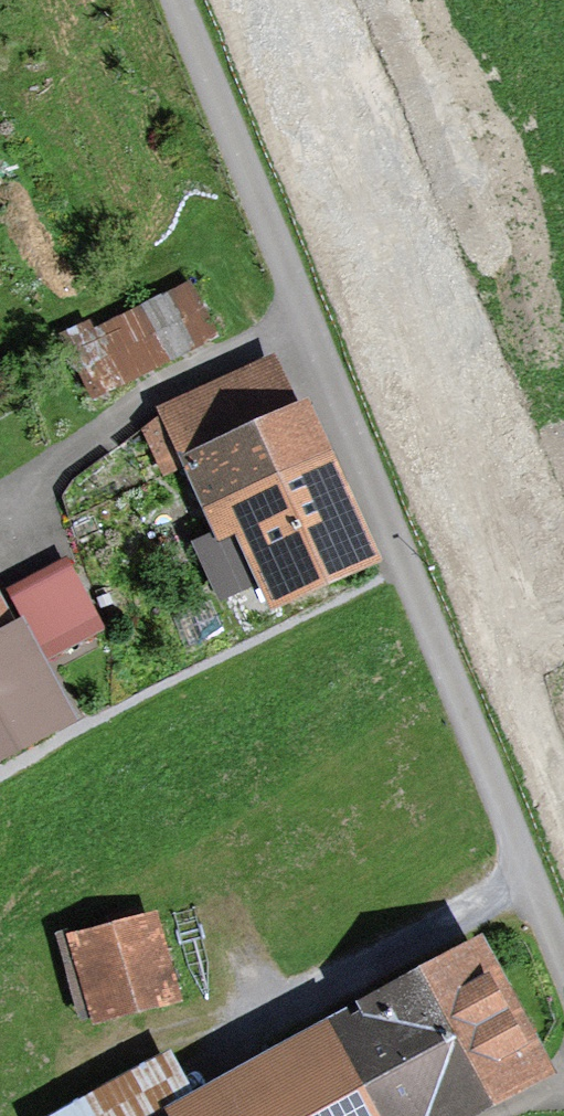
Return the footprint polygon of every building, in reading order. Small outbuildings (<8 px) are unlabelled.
[(58,333),(92,400),(220,335),(190,277),(94,326),(90,317),(58,333)] [(273,351),(156,405),(159,413),(141,428),(164,478),(185,468),(214,529),(189,540),(218,602),(258,583),(270,608),(384,555),(308,393),(296,398),(273,351)] [(9,585),(22,610),(48,659),(106,627),(67,554),(9,585)] [(0,590),(0,756),(78,715),(48,659),(22,610),(13,615),(0,590)] [(182,997),(157,906),(71,930),(70,925),(54,929),(78,1017),(89,1014),(92,1022),(182,997)] [(326,1012),(385,1115),(464,1115),(557,1064),(479,926),(326,1012)] [(326,1012),(194,1085),(172,1046),(46,1115),(385,1115),(326,1012)]
